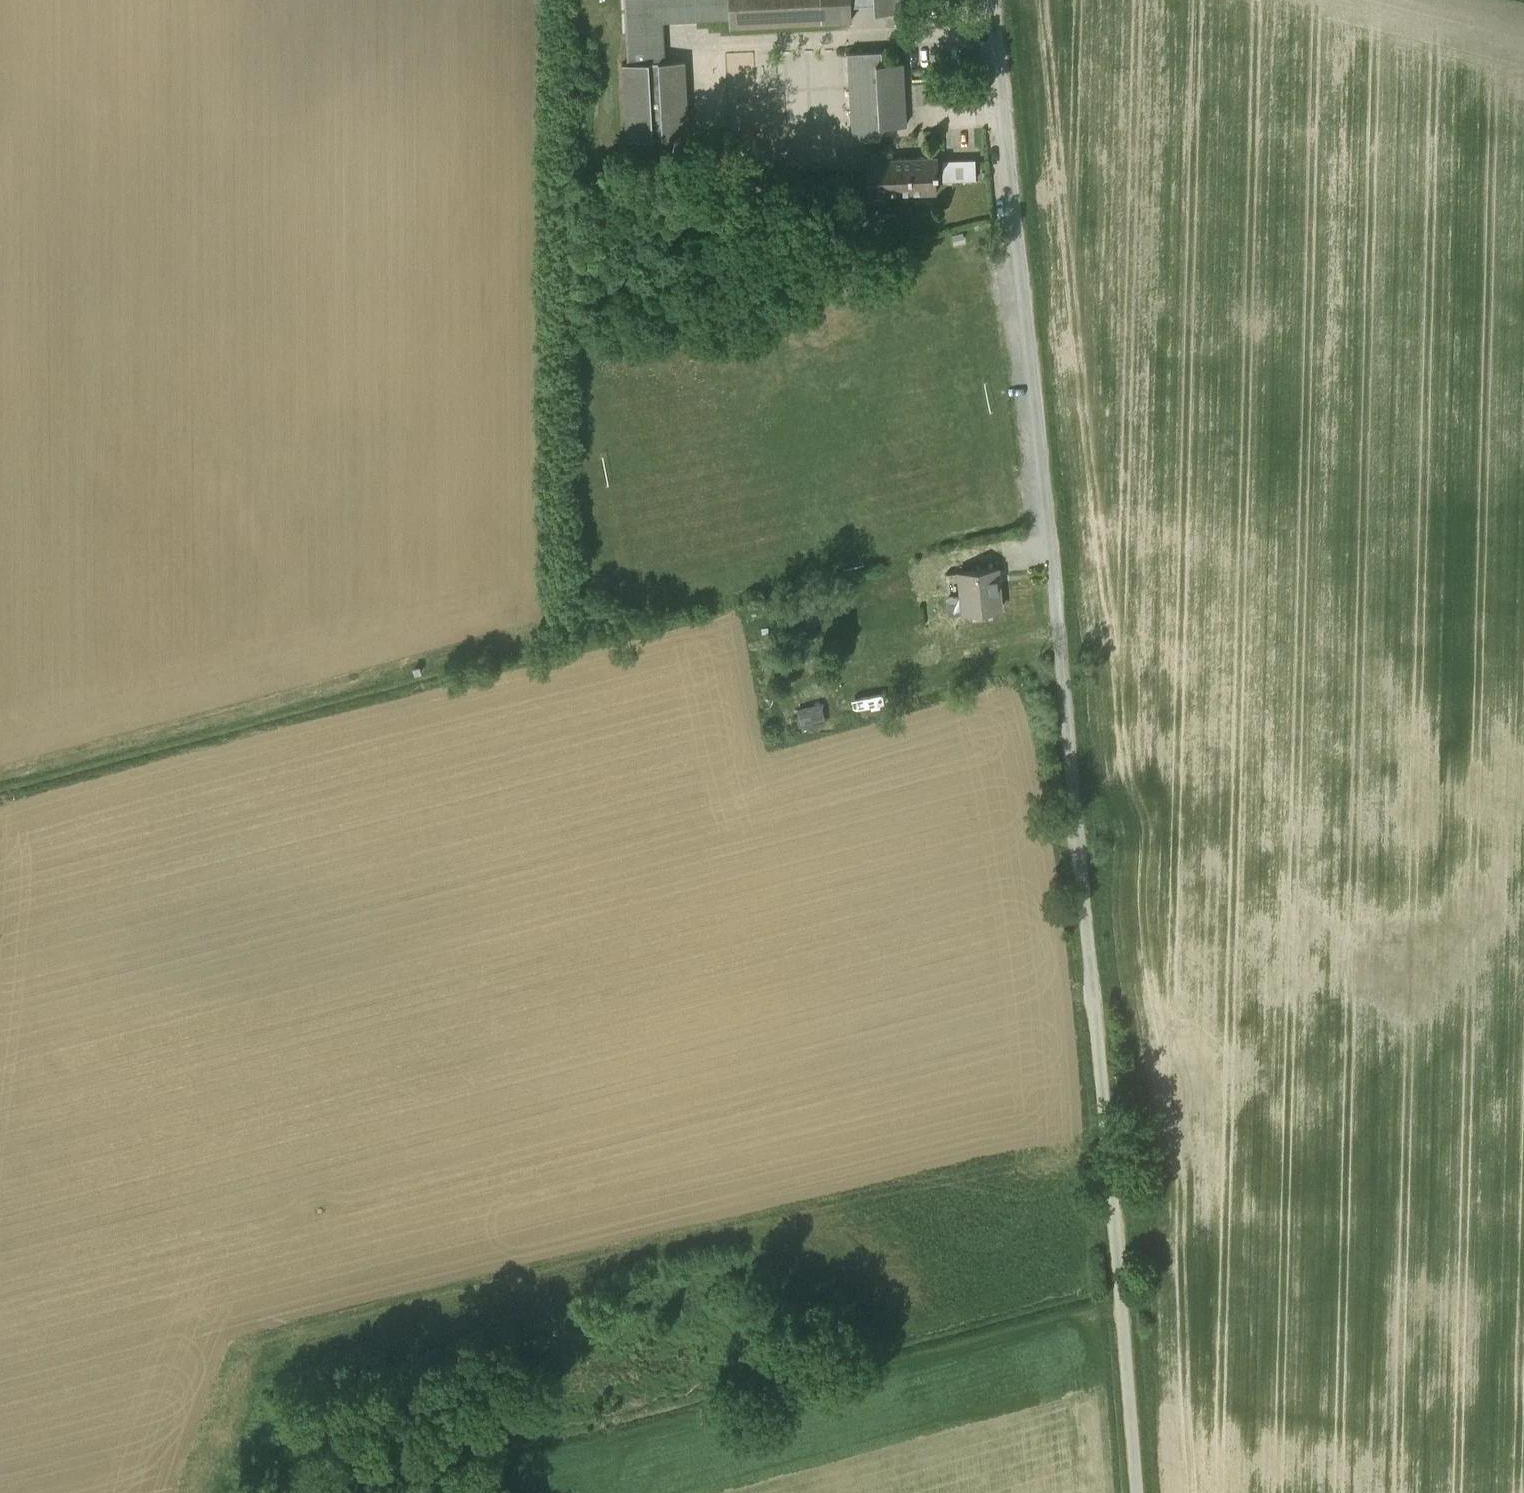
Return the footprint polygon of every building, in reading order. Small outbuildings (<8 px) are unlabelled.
[(626,140),(695,138),(692,59),(670,60),(668,17),(738,14),(738,26),(857,22),(856,2),(908,0),(620,0),(626,140)] [(881,52),(850,53),(852,133),(888,132),(887,119),(904,118),(903,67),(882,68),(881,52)] [(936,152),(868,154),(870,194),(937,192),(936,152)] [(999,566),(958,570),(962,612),(1002,609),(999,566)]
